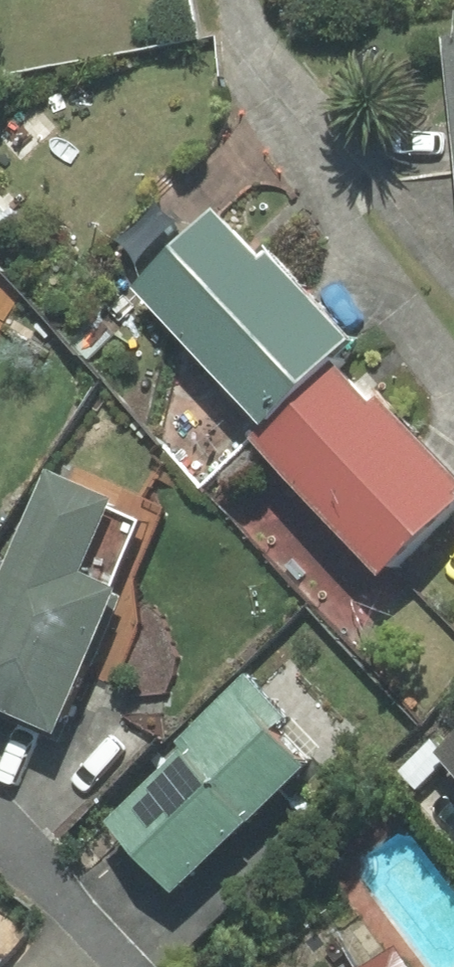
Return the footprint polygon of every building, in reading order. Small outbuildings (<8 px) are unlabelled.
[(444,39),(453,131),(453,38),(444,39)] [(306,291),(271,256),(264,263),(214,212),(135,291),(268,425),(358,336),(310,287),(306,291)] [(348,376),(261,462),(384,587),(453,518),(453,448),(429,422),(416,435),(377,395),(371,401),(348,376)] [(44,471),(0,572),(0,710),(51,732),(112,592),(105,590),(136,519),(104,505),(107,499),(44,471)] [(169,886),(300,760),(270,729),(283,716),(243,674),(173,742),(180,749),(105,821),(169,886)] [(432,751),(453,775),(453,731),(432,751)] [(394,950),(365,966),(405,966),(394,950)]
